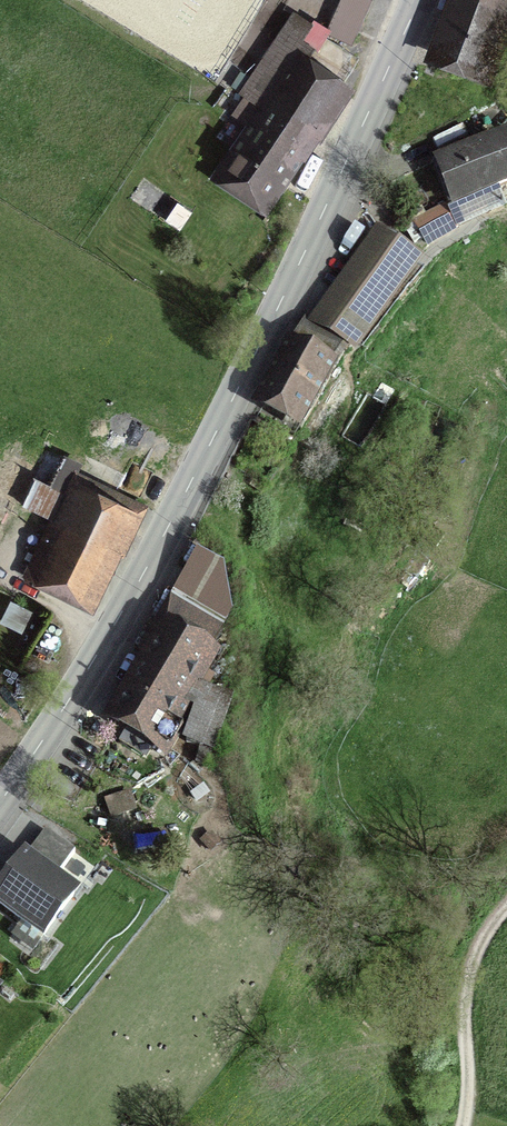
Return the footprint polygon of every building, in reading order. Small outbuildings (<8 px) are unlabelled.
[(326,38),(354,50),(376,0),(343,0),(326,38)] [(444,56),(498,75),(506,50),(506,0),(463,0),(444,56)] [(226,181),(266,211),(354,92),(314,63),(226,181)] [(429,156),(449,208),(506,186),(506,142),(502,128),(429,156)] [(433,267),(391,236),(319,333),(360,364),(433,267)] [(343,374),(304,352),(270,415),(309,437),(343,374)] [(6,455),(0,467),(0,529),(11,504),(53,522),(30,573),(84,597),(124,508),(6,455)] [(197,556),(139,653),(152,660),(116,719),(169,751),(189,716),(194,719),(186,742),(202,747),(197,762),(206,766),(229,700),(205,691),(210,678),(197,670),(237,601),(226,594),(222,571),(197,556)] [(0,879),(0,904),(43,936),(80,887),(25,846),(0,879)]
